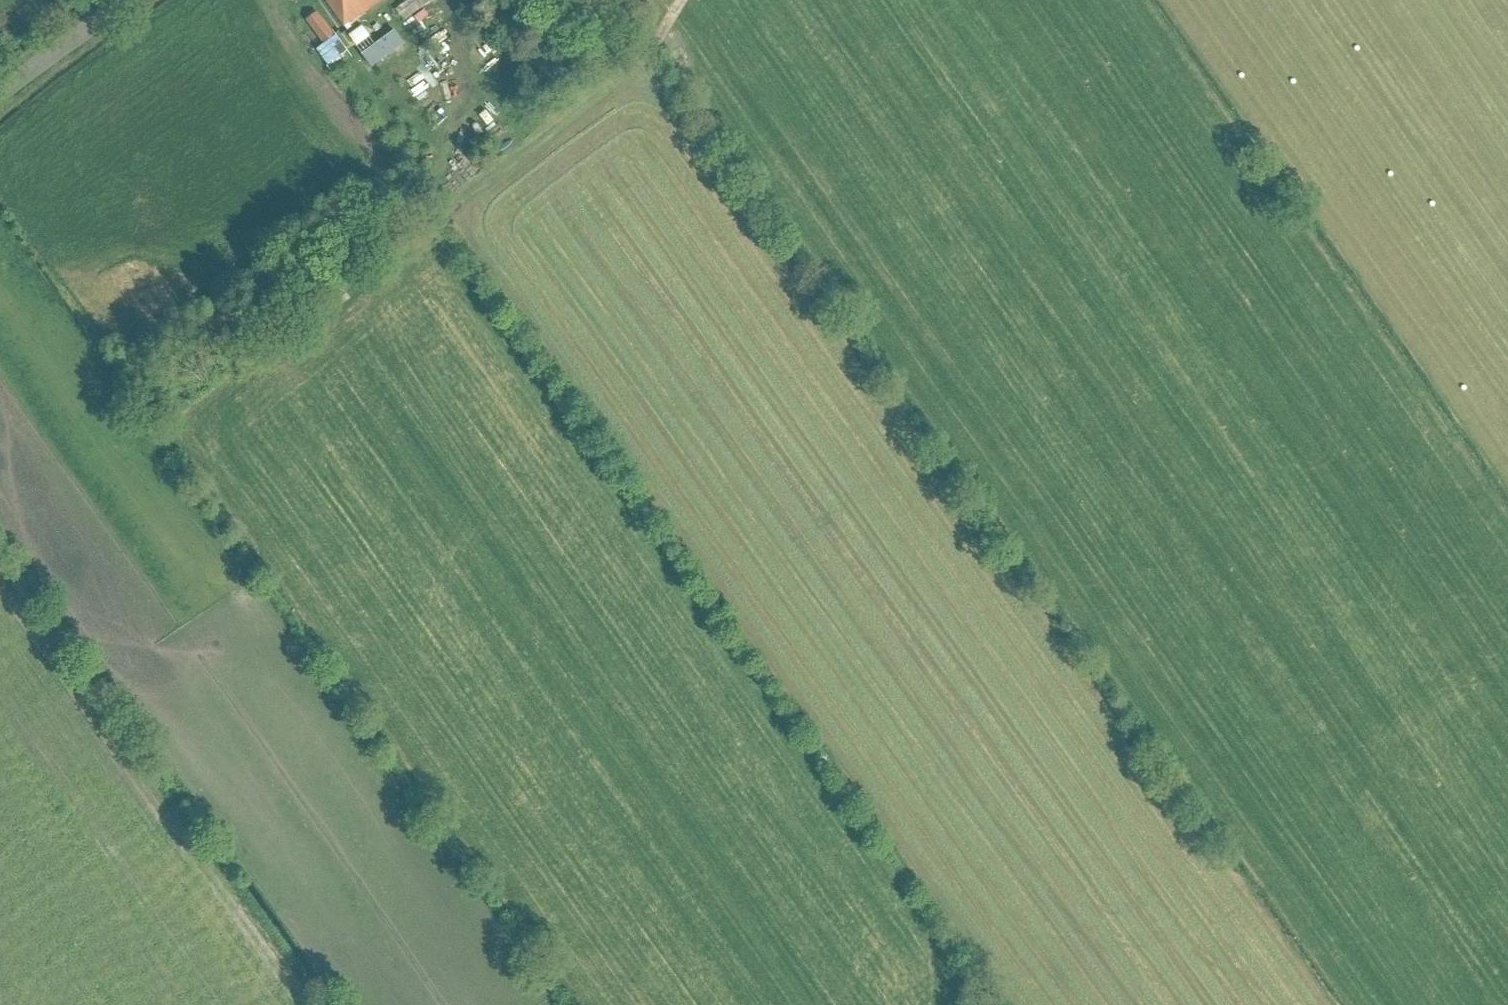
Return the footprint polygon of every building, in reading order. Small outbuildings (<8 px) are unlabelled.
[(384,0),(326,0),(345,28),(384,0)] [(403,23),(436,0),(412,0),(395,12),(403,23)] [(323,43),(334,36),(317,13),(307,20),(323,43)] [(372,68),(404,43),(394,30),(362,55),(372,68)] [(336,35),(316,49),(327,65),(347,50),(336,35)]
